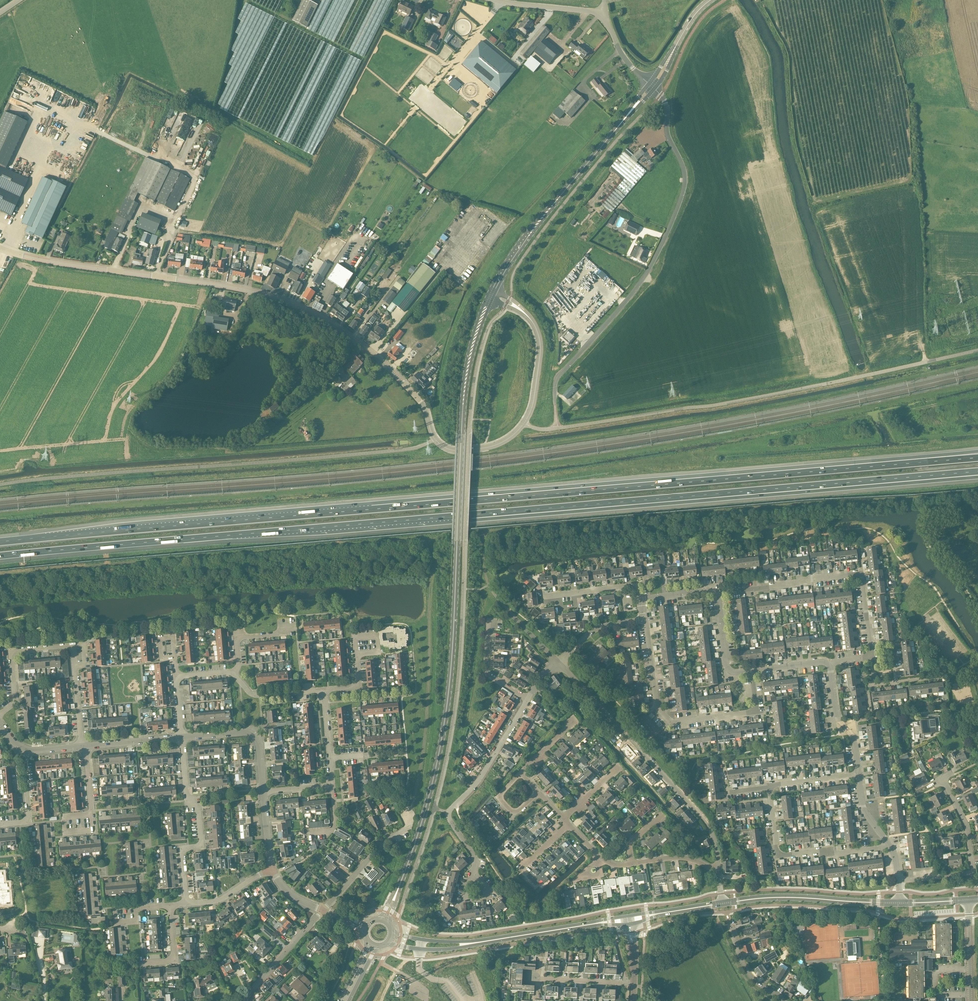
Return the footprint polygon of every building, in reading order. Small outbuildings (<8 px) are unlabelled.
[(317,6),(306,0),(303,0),(293,22),(306,29),(317,6)] [(398,9),(410,15),(413,7),(402,2),(398,9)] [(429,10),(426,18),(435,23),(441,26),(445,18),(440,16),(440,17),(434,14),(435,13),(429,10)] [(401,28),(409,32),(414,21),(406,17),(401,28)] [(529,32),(528,31),(533,25),(525,19),(517,28),(526,35),(529,32)] [(543,26),(520,54),(526,59),(549,31),(543,26)] [(449,31),(444,41),(449,44),(454,34),(449,31)] [(425,46),(435,51),(438,46),(434,44),(438,36),(431,33),(425,46)] [(489,40),(495,44),(498,40),(492,36),(489,40)] [(533,52),(549,65),(560,52),(544,39),(533,52)] [(516,70),(482,41),(462,64),(497,93),(516,70)] [(569,46),(576,52),(576,51),(581,54),(579,57),(583,59),(585,57),(590,51),(581,44),(579,46),(573,42),(569,46)] [(514,61),(517,57),(516,56),(519,52),(518,51),(511,58),(514,61)] [(531,56),(524,65),(534,73),(541,64),(531,56)] [(591,82),(596,88),(597,88),(604,97),(610,93),(603,83),(601,85),(596,79),(591,82)] [(553,114),(560,120),(565,114),(570,119),(585,102),(572,91),(558,108),(553,114)] [(0,121),(0,211),(11,216),(28,179),(5,169),(27,122),(4,112),(0,121)] [(196,125),(202,127),(205,120),(197,117),(195,121),(197,123),(196,125)] [(159,138),(168,138),(168,126),(160,126),(159,138)] [(636,163),(638,161),(637,160),(643,155),(644,158),(647,162),(651,159),(651,158),(657,155),(653,148),(647,152),(644,154),(640,149),(633,156),(631,158),(624,152),(611,167),(625,178),(602,205),(611,213),(647,172),(636,163)] [(193,167),(197,155),(190,153),(186,165),(193,167)] [(129,189),(130,190),(154,202),(174,212),(190,179),(170,170),(152,161),(145,158),(140,167),(133,182),(129,189)] [(42,178),(35,192),(21,223),(28,227),(25,233),(33,236),(33,235),(42,239),(66,187),(52,181),(51,182),(42,178)] [(130,222),(138,204),(126,198),(111,230),(110,230),(108,233),(104,242),(105,242),(106,242),(110,244),(112,240),(115,242),(116,238),(118,233),(121,235),(127,221),(130,222)] [(611,213),(607,210),(602,217),(605,220),(611,213)] [(617,215),(614,214),(609,224),(612,226),(617,215)] [(149,233),(149,234),(151,234),(155,224),(140,218),(136,228),(149,233)] [(628,221),(624,230),(636,236),(640,228),(640,227),(628,221)] [(490,237),(489,239),(492,241),(493,238),(496,239),(498,232),(495,231),(497,227),(491,225),(487,236),(490,237)] [(67,243),(70,237),(61,233),(56,245),(54,250),(63,253),(65,248),(65,249),(67,243)] [(143,233),(140,242),(147,245),(151,236),(143,233)] [(152,235),(149,243),(155,245),(158,237),(152,235)] [(115,242),(111,249),(117,253),(123,242),(122,241),(123,240),(117,237),(116,238),(115,242)] [(106,242),(103,247),(110,251),(111,249),(115,242),(112,240),(110,244),(106,242)] [(424,261),(429,265),(440,250),(435,246),(424,261)] [(646,259),(645,259),(648,252),(638,248),(633,258),(644,263),(646,259)] [(156,252),(148,250),(145,264),(152,266),(156,252)] [(141,266),(143,258),(140,258),(141,255),(135,254),(135,252),(134,252),(133,256),(132,264),(141,266)] [(168,256),(166,260),(168,260),(167,266),(174,267),(174,261),(175,258),(175,257),(168,256)] [(174,261),(174,267),(180,268),(181,261),(183,262),(183,256),(176,256),(175,257),(175,258),(174,261)] [(189,268),(189,269),(195,269),(197,257),(191,256),(190,259),(190,260),(190,262),(189,268)] [(367,256),(361,265),(363,267),(369,258),(367,256)] [(197,257),(195,269),(201,270),(203,257),(197,257)] [(272,275),(267,285),(275,289),(280,279),(282,274),(284,275),(288,267),(282,264),(284,261),(278,258),(272,269),(274,270),(272,275)] [(324,279),(324,278),(332,264),(325,260),(317,274),(312,282),(320,287),(324,279)] [(225,262),(219,261),(218,264),(217,273),(223,274),(224,267),(224,265),(225,262)] [(235,263),(232,275),(238,277),(240,268),(241,265),(235,263)] [(423,264),(421,263),(417,269),(413,274),(407,283),(408,283),(392,303),(404,312),(436,273),(423,264)] [(594,263),(590,267),(605,281),(609,277),(594,263)] [(353,274),(338,264),(328,280),(343,290),(353,274)] [(254,273),(252,280),(261,282),(263,276),(267,277),(270,269),(271,268),(264,266),(261,272),(255,270),(254,273)] [(294,266),(288,277),(297,282),(302,271),(294,266)] [(412,266),(408,271),(413,274),(417,269),(412,266)] [(300,279),(301,280),(302,277),(305,278),(309,269),(305,267),(300,279)] [(383,277),(386,280),(392,270),(389,268),(383,277)] [(383,300),(389,305),(406,283),(400,278),(383,300)] [(292,292),(299,296),(304,285),(297,282),(292,292)] [(360,282),(355,288),(361,292),(366,285),(360,282)] [(366,287),(361,294),(367,298),(372,291),(366,287)] [(309,302),(315,293),(314,292),(315,291),(311,288),(310,289),(308,289),(303,298),(309,302)] [(346,288),(340,298),(343,300),(347,295),(349,291),(346,288)] [(331,307),(336,299),(337,298),(333,296),(332,297),(330,296),(325,304),(331,307)] [(225,307),(225,310),(228,311),(234,312),(235,308),(236,303),(227,301),(225,307)] [(324,306),(316,301),(312,308),(321,312),(324,306)] [(337,304),(330,313),(334,316),(342,305),(340,304),(339,306),(337,304)] [(342,305),(334,316),(338,318),(344,309),(346,308),(342,305)] [(205,316),(204,326),(211,327),(211,329),(227,331),(228,320),(218,318),(220,312),(207,309),(206,316),(205,316)] [(342,321),(349,313),(344,309),(338,318),(342,321)] [(356,317),(349,326),(354,330),(362,320),(359,319),(356,317)] [(565,317),(560,323),(565,327),(570,321),(565,317)] [(364,337),(370,330),(370,329),(372,327),(372,325),(369,323),(367,323),(365,326),(364,326),(359,333),(364,337)] [(373,338),(378,342),(382,335),(385,332),(383,330),(383,328),(379,326),(378,326),(377,326),(376,325),(368,336),(372,339),(373,338)] [(567,328),(560,336),(568,343),(575,335),(567,328)] [(400,330),(393,338),(397,342),(404,333),(400,330)] [(574,342),(570,347),(573,350),(578,345),(574,342)] [(395,361),(400,355),(403,351),(400,349),(396,345),(388,356),(395,361)] [(437,350),(435,348),(429,354),(432,356),(437,350)] [(351,376),(360,368),(359,368),(365,362),(358,355),(352,361),(344,368),(351,376)] [(414,360),(411,357),(405,365),(411,370),(419,360),(416,357),(414,360)] [(427,364),(423,368),(427,371),(431,367),(430,367),(432,365),(429,363),(427,364)] [(419,373),(411,380),(415,384),(423,377),(422,376),(425,373),(423,372),(421,375),(419,373)] [(346,393),(357,382),(352,377),(341,387),(346,393)] [(423,377),(415,384),(422,391),(426,387),(423,384),(427,381),(423,377)] [(576,390),(572,386),(562,396),(567,400),(576,390)] [(332,392),(337,398),(342,393),(337,387),(332,392)] [(267,407),(272,412),(279,407),(274,401),(267,407)] [(694,562),(689,563),(689,567),(690,576),(691,576),(692,577),(693,576),(694,576),(696,576),(696,574),(695,573),(696,571),(695,570),(695,569),(695,566),(695,564),(698,563),(697,556),(694,556),(694,562)] [(661,561),(662,568),(665,568),(665,570),(666,572),(666,574),(665,575),(666,576),(667,577),(666,577),(666,580),(669,579),(670,579),(671,579),(672,579),(671,569),(671,565),(665,566),(664,560),(661,561)] [(658,562),(652,563),(653,567),(654,576),(655,576),(655,577),(657,576),(660,576),(660,574),(659,573),(660,572),(660,571),(659,570),(659,569),(662,568),(661,561),(658,561),(658,562)] [(635,568),(636,578),(637,578),(639,578),(639,577),(642,577),(642,575),(641,574),(642,573),(642,572),(641,571),(641,570),(644,570),(643,562),(640,563),(641,568),(635,568)] [(646,562),(643,562),(644,570),(647,569),(647,570),(648,571),(647,573),(648,575),(648,577),(651,577),(653,577),(654,576),(653,567),(647,568),(646,562)] [(671,569),(672,579),(673,579),(674,579),(675,579),(676,578),(678,578),(678,576),(678,575),(679,574),(678,573),(677,572),(677,571),(680,570),(679,563),(676,564),(677,568),(671,569)] [(682,563),(679,563),(680,570),(683,570),(684,571),(683,573),(684,574),(684,575),(684,577),(687,577),(688,577),(689,577),(690,576),(689,567),(683,568),(682,563)] [(623,569),(617,570),(618,579),(619,579),(620,580),(621,579),(624,579),(624,576),(623,576),(624,575),(624,574),(623,573),(623,572),(623,571),(626,571),(625,564),(622,565),(623,569)] [(628,564),(625,564),(626,571),(629,571),(630,572),(629,574),(629,575),(630,576),(630,579),(633,578),(635,578),(636,578),(635,568),(635,564),(628,565),(628,564)] [(605,570),(599,571),(600,580),(601,580),(601,581),(603,581),(603,580),(606,580),(606,578),(605,577),(607,575),(606,575),(605,573),(608,572),(607,565),(604,565),(605,570)] [(611,565),(607,565),(608,572),(611,572),(612,573),(613,574),(611,576),(613,578),(612,578),(612,580),(615,580),(616,580),(617,580),(618,579),(617,570),(614,570),(613,567),(611,567),(611,565)] [(587,573),(581,573),(583,583),(584,583),(585,583),(585,582),(589,582),(588,580),(588,579),(589,578),(588,577),(587,576),(588,575),(591,575),(590,567),(587,568),(587,573)] [(593,567),(590,567),(591,575),(594,574),(594,575),(593,577),(595,579),(594,579),(594,581),(597,581),(599,581),(600,581),(600,580),(599,571),(593,572),(593,567)] [(575,569),(572,570),(573,577),(576,576),(576,577),(575,579),(577,581),(576,581),(577,583),(579,583),(580,583),(582,583),(583,583),(581,573),(578,574),(577,571),(575,571),(575,569)] [(569,575),(563,576),(565,585),(566,585),(568,585),(571,584),(570,582),(570,581),(571,580),(571,579),(569,578),(570,577),(573,577),(572,570),(569,570),(569,575)] [(557,571),(554,572),(555,579),(558,579),(559,580),(557,581),(557,582),(559,583),(558,584),(559,586),(561,585),(562,586),(564,586),(564,585),(565,585),(563,576),(561,576),(560,572),(557,573),(557,571)] [(548,574),(545,575),(547,587),(548,588),(550,587),(553,587),(553,584),(552,584),(553,582),(552,581),(551,580),(552,579),(555,579),(554,572),(551,572),(551,577),(548,577),(548,574)] [(808,627),(811,627),(812,632),(817,632),(816,622),(818,621),(817,618),(811,618),(811,622),(807,623),(808,627)] [(379,636),(383,635),(383,634),(394,633),(394,635),(397,635),(398,644),(395,645),(395,643),(389,643),(389,641),(383,641),(383,639),(379,640),(380,645),(383,645),(383,647),(389,647),(389,649),(395,648),(395,650),(401,650),(401,648),(407,647),(406,641),(408,641),(408,635),(406,635),(405,630),(399,630),(399,628),(394,629),(393,627),(382,628),(382,630),(379,630),(379,636)] [(609,654),(602,647),(598,651),(608,662),(609,660),(606,656),(609,654)] [(608,662),(598,651),(594,655),(600,662),(603,660),(606,663),(608,662)] [(532,660),(530,663),(537,668),(541,662),(534,657),(530,655),(529,656),(529,658),(532,660)] [(594,655),(589,658),(599,669),(601,668),(598,664),(600,662),(594,655)] [(594,667),(598,671),(599,669),(589,658),(585,662),(592,670),(594,667)] [(527,668),(534,673),(537,668),(530,663),(528,666),(525,665),(523,665),(523,666),(526,669),(527,668)] [(519,672),(519,674),(522,675),(520,678),(527,683),(531,678),(523,673),(524,673),(520,670),(519,672)] [(562,684),(556,675),(543,684),(550,693),(562,684)] [(516,684),(524,689),(527,683),(520,678),(518,682),(515,680),(513,681),(512,682),(516,684)] [(513,707),(512,706),(514,703),(509,700),(504,707),(510,711),(513,707)] [(304,709),(304,714),(313,713),(312,704),(305,705),(305,709),(304,709)] [(534,705),(530,711),(540,716),(541,717),(543,718),(544,715),(540,713),(542,710),(539,708),(534,705)] [(57,715),(61,715),(61,713),(66,713),(65,710),(67,710),(67,709),(75,709),(74,707),(56,708),(57,713),(57,715)] [(278,722),(277,711),(269,712),(269,719),(268,719),(268,723),(278,722)] [(530,711),(527,716),(532,720),(537,722),(540,716),(530,711)] [(501,713),(498,719),(503,722),(507,716),(501,713)] [(638,720),(642,725),(653,715),(651,713),(648,716),(645,714),(638,720)] [(642,725),(646,729),(653,722),(651,720),(655,716),(653,715),(642,725)] [(921,722),(912,723),(914,740),(924,739),(924,736),(931,735),(931,733),(940,732),(939,723),(935,723),(935,719),(938,718),(921,720),(921,722)] [(167,719),(167,720),(162,721),(162,730),(168,729),(167,725),(171,725),(170,719),(167,719)] [(494,724),(500,728),(503,722),(498,719),(494,724)] [(520,727),(526,730),(529,725),(524,721),(520,727)] [(147,729),(147,731),(152,731),(151,722),(142,723),(143,729),(147,729)] [(646,729),(650,733),(661,723),(659,722),(656,725),(653,722),(646,729)] [(654,738),(661,731),(659,728),(662,725),(661,723),(650,733),(654,738)] [(905,723),(899,724),(900,738),(901,740),(907,740),(907,737),(905,723)] [(491,730),(496,733),(500,728),(494,724),(491,730)] [(281,726),(277,727),(273,727),(274,730),(269,730),(270,737),(279,736),(278,730),(282,729),(281,726)] [(517,733),(522,736),(526,730),(520,727),(517,733)] [(482,735),(481,735),(482,733),(482,732),(476,729),(473,731),(478,738),(482,735)] [(496,733),(491,730),(487,735),(487,736),(493,739),(496,733)] [(573,735),(579,742),(584,737),(586,739),(588,737),(584,732),(581,734),(578,731),(573,735)] [(513,739),(519,742),(522,736),(517,733),(513,739)] [(487,735),(485,734),(484,736),(483,736),(483,737),(486,738),(484,741),(489,745),(493,739),(487,736),(487,735)] [(473,735),(466,741),(473,748),(470,751),(477,758),(479,756),(480,757),(484,753),(477,745),(480,742),(473,735)] [(571,743),(569,745),(577,753),(579,751),(575,746),(579,742),(573,735),(568,740),(571,743)] [(279,736),(270,737),(270,743),(275,742),(275,745),(280,745),(283,745),(283,741),(279,742),(279,736)] [(236,747),(236,748),(236,754),(247,753),(247,751),(245,751),(245,748),(239,748),(238,744),(232,744),(232,748),(236,747)] [(279,748),(271,749),(271,755),(283,754),(283,748),(287,747),(287,744),(283,745),(280,745),(280,748),(279,748)] [(564,744),(559,749),(565,756),(570,751),(574,756),(577,753),(569,745),(567,748),(564,744)] [(501,753),(511,758),(513,754),(517,755),(519,751),(514,748),(513,749),(505,745),(501,753)] [(627,746),(622,750),(631,759),(635,755),(627,746)] [(464,749),(461,760),(463,762),(466,765),(467,764),(471,768),(476,763),(473,759),(475,757),(472,753),(469,751),(466,747),(465,749),(464,749)] [(557,766),(560,764),(559,764),(561,762),(560,760),(565,756),(559,749),(553,754),(555,755),(550,759),(551,760),(549,762),(551,763),(552,762),(557,766)] [(947,755),(951,763),(953,761),(955,765),(966,759),(963,752),(956,755),(954,752),(950,754),(947,755)] [(233,761),(234,764),(240,764),(240,760),(246,759),(246,756),(247,756),(247,753),(236,754),(237,761),(233,761)] [(271,755),(272,761),(280,760),(282,760),(282,763),(283,763),(288,763),(288,760),(284,760),(283,754),(271,755)] [(938,769),(942,767),(945,765),(940,754),(934,757),(936,759),(928,764),(932,771),(937,768),(938,769)] [(603,768),(608,763),(601,755),(598,757),(600,759),(597,761),(603,768)] [(639,757),(632,764),(636,769),(643,776),(650,770),(645,764),(640,768),(638,767),(641,764),(639,762),(641,760),(639,757)] [(503,764),(509,768),(512,764),(506,760),(503,764)] [(591,764),(598,772),(603,768),(597,761),(595,763),(594,762),(591,764)] [(276,767),(272,768),(273,773),(282,772),(282,767),(283,767),(283,763),(282,763),(276,764),(276,767)] [(234,768),(237,767),(238,774),(249,773),(248,771),(247,771),(247,767),(240,768),(240,764),(234,764),(234,768)] [(320,767),(320,765),(306,766),(306,775),(313,775),(313,771),(315,771),(315,768),(320,767)] [(541,774),(538,776),(542,781),(550,774),(548,772),(546,774),(544,771),(546,769),(544,767),(539,771),(541,774)] [(585,772),(582,774),(589,781),(594,776),(587,768),(584,771),(585,772)] [(273,773),(273,779),(277,778),(278,782),(279,782),(279,783),(284,783),(284,781),(285,781),(284,777),(282,777),(282,772),(273,773)] [(646,778),(652,785),(659,780),(652,772),(646,778)] [(915,776),(911,778),(916,788),(928,783),(923,772),(922,773),(915,776)] [(249,776),(249,773),(238,774),(239,781),(235,781),(236,784),(242,784),(241,780),(248,779),(247,776),(249,776)] [(542,781),(547,786),(550,783),(552,785),(557,781),(555,779),(553,781),(550,778),(552,776),(550,774),(542,781)] [(584,786),(589,781),(582,774),(577,779),(576,781),(574,779),(572,781),(577,787),(579,785),(577,783),(579,781),(584,786)] [(626,785),(625,785),(628,783),(631,785),(634,782),(629,776),(624,781),(621,778),(614,785),(620,791),(626,785)] [(968,789),(962,777),(954,781),(960,793),(968,789)] [(551,790),(555,795),(563,788),(561,786),(559,788),(557,785),(559,783),(557,781),(552,785),(554,788),(551,790)] [(555,795),(560,800),(563,797),(565,800),(570,795),(568,792),(565,794),(563,792),(565,790),(563,788),(555,795)] [(667,792),(664,788),(657,793),(661,797),(667,792)] [(607,791),(602,796),(608,803),(613,798),(614,799),(617,802),(619,800),(612,792),(610,794),(607,791)] [(932,801),(936,808),(944,804),(942,799),(941,800),(938,794),(930,798),(932,801)] [(975,810),(977,809),(976,805),(971,794),(963,798),(968,809),(969,808),(971,812),(975,810)] [(602,796),(597,801),(600,804),(598,806),(604,813),(607,811),(603,807),(608,803),(602,796)] [(682,804),(676,797),(667,804),(673,811),(682,804)] [(298,799),(292,800),(293,809),(299,808),(299,810),(302,810),(302,807),(301,803),(298,803),(298,799)] [(647,801),(646,800),(641,804),(648,811),(650,809),(651,810),(656,806),(649,799),(647,801)] [(365,802),(370,811),(375,809),(369,800),(365,802)] [(240,806),(241,812),(252,811),(252,808),(251,809),(250,805),(244,806),(244,802),(237,803),(237,806),(241,805),(241,806),(240,806)] [(302,812),(305,812),(310,811),(309,802),(304,803),(304,807),(302,807),(302,810),(302,812)] [(628,802),(625,805),(631,811),(634,809),(628,802)] [(631,811),(636,817),(638,814),(641,817),(648,811),(641,804),(639,802),(637,804),(639,806),(635,810),(634,809),(631,811)] [(487,805),(481,811),(485,815),(484,816),(487,820),(492,815),(490,813),(494,809),(492,806),(489,808),(487,805)] [(680,809),(675,813),(679,818),(680,817),(689,827),(697,820),(688,810),(684,813),(680,809)] [(239,819),(239,822),(245,822),(245,818),(251,817),(251,814),(253,814),(252,811),(241,812),(242,818),(242,819),(239,819)] [(396,821),(392,811),(387,813),(381,816),(386,826),(396,821)] [(952,820),(949,814),(947,815),(945,811),(937,815),(940,822),(942,821),(943,824),(952,820)] [(590,812),(582,819),(585,822),(582,824),(589,832),(595,826),(591,821),(596,817),(593,814),(592,814),(590,812)] [(494,817),(492,815),(487,820),(490,823),(491,822),(495,826),(503,819),(501,816),(499,818),(496,815),(494,817)] [(382,828),(376,816),(369,819),(374,831),(382,828)] [(543,831),(546,828),(548,829),(552,825),(545,817),(542,820),(537,816),(533,820),(537,825),(537,824),(543,831)] [(503,819),(495,826),(499,830),(498,832),(501,835),(506,830),(504,828),(506,826),(503,823),(506,821),(503,819)] [(616,825),(622,832),(626,828),(628,831),(634,826),(628,819),(622,824),(620,822),(616,825)] [(281,825),(278,825),(278,832),(287,831),(287,828),(291,827),(290,821),(281,822),(281,825)] [(246,826),(245,822),(239,822),(239,826),(242,825),(243,832),(254,831),(254,828),(252,829),(252,825),(246,826)] [(536,838),(536,837),(539,835),(540,836),(545,832),(543,831),(537,824),(537,825),(534,827),(530,822),(526,826),(530,831),(536,838)] [(340,827),(338,830),(337,831),(347,837),(351,839),(354,834),(340,827)] [(603,827),(596,833),(599,837),(596,839),(604,847),(610,842),(602,834),(603,833),(602,832),(605,830),(603,827)] [(529,844),(532,841),(533,843),(537,839),(536,837),(536,838),(530,831),(527,834),(523,829),(518,833),(523,838),(529,844)] [(347,837),(337,831),(335,830),(333,834),(339,837),(346,841),(347,837)] [(356,836),(367,844),(372,837),(362,830),(359,835),(358,834),(356,836)] [(669,834),(666,830),(660,836),(659,835),(659,836),(657,834),(645,844),(651,850),(658,843),(662,847),(664,845),(666,848),(674,841),(673,840),(677,836),(672,831),(669,834)] [(241,842),(247,842),(247,838),(253,837),(253,834),(254,834),(254,831),(243,832),(244,839),(240,839),(241,842)] [(292,841),(291,835),(288,835),(287,831),(278,832),(279,839),(283,839),(283,842),(292,841)] [(521,851),(524,848),(526,850),(530,846),(529,844),(523,838),(520,841),(515,836),(511,840),(515,845),(521,851)] [(959,841),(958,837),(943,839),(944,843),(949,843),(950,850),(958,849),(957,841),(959,841)] [(712,845),(709,839),(703,842),(706,848),(712,845)] [(357,843),(356,842),(354,841),(348,849),(358,856),(365,848),(357,843)] [(584,852),(581,848),(577,852),(567,841),(564,844),(562,843),(558,847),(560,848),(566,854),(568,851),(573,856),(574,855),(577,859),(584,852)] [(280,847),(281,853),(292,851),(293,850),(292,845),(291,844),(290,842),(288,843),(283,843),(284,846),(280,847)] [(504,847),(514,858),(517,855),(519,856),(523,852),(521,851),(515,845),(512,848),(508,843),(504,847)] [(342,853),(339,858),(340,858),(341,859),(343,860),(351,864),(354,860),(348,857),(351,853),(343,848),(341,852),(342,853)] [(566,863),(570,859),(566,854),(560,848),(556,851),(555,850),(551,854),(552,855),(558,861),(561,858),(566,863)] [(253,849),(253,854),(247,855),(248,863),(254,863),(253,857),(256,857),(256,849),(253,849)] [(247,855),(246,852),(240,853),(240,851),(237,851),(237,856),(238,859),(241,858),(241,864),(248,863),(247,855)] [(286,858),(287,861),(291,860),(295,858),(292,851),(281,853),(282,859),(286,858)] [(199,854),(193,854),(194,860),(203,859),(204,859),(204,852),(198,852),(199,854)] [(942,854),(943,859),(948,859),(949,866),(961,864),(960,856),(951,857),(950,853),(942,854)] [(333,863),(335,860),(329,854),(327,857),(331,861),(333,863)] [(464,868),(468,865),(466,863),(468,862),(465,859),(466,858),(462,854),(460,856),(461,858),(458,861),(464,868)] [(558,870),(563,866),(558,861),(552,855),(549,858),(548,856),(544,860),(545,862),(551,868),(554,865),(558,870)] [(230,857),(231,860),(227,860),(227,869),(234,869),(234,863),(238,863),(238,859),(237,856),(230,857)] [(216,858),(216,865),(220,865),(221,870),(227,869),(227,860),(223,861),(222,858),(216,858)] [(340,858),(339,861),(341,862),(340,864),(348,869),(351,864),(343,860),(341,859),(340,858)] [(331,861),(325,868),(331,873),(328,876),(336,883),(340,878),(333,871),(337,867),(333,863),(331,861)] [(460,872),(464,868),(458,861),(454,865),(455,866),(454,868),(453,870),(451,869),(451,872),(459,874),(460,872)] [(541,863),(536,867),(538,869),(544,875),(547,872),(551,877),(555,873),(551,868),(545,862),(542,865),(541,863)] [(732,862),(723,862),(723,874),(738,874),(738,866),(732,866),(732,862)] [(194,865),(195,871),(200,870),(200,873),(208,872),(208,869),(206,869),(205,864),(203,864),(194,865)] [(289,868),(286,870),(289,875),(290,876),(297,871),(294,865),(291,867),(289,868)] [(373,869),(369,875),(368,875),(366,873),(364,875),(366,877),(362,882),(367,887),(372,882),(373,883),(377,879),(378,880),(384,873),(377,867),(374,870),(373,869)] [(308,868),(302,876),(305,878),(306,876),(310,872),(311,870),(308,868)] [(533,870),(529,874),(536,882),(537,881),(538,883),(541,880),(544,883),(548,879),(544,875),(538,869),(535,872),(533,870)] [(297,871),(290,876),(291,877),(291,878),(296,882),(298,879),(299,877),(301,875),(297,871)] [(680,873),(680,874),(682,883),(683,891),(688,890),(686,879),(692,878),(695,878),(694,871),(691,872),(689,872),(689,871),(680,873)] [(0,903),(0,905),(7,904),(7,903),(10,903),(9,883),(4,883),(4,875),(4,872),(2,872),(0,872),(0,903)] [(674,892),(673,882),(678,881),(679,883),(682,883),(680,874),(677,874),(676,874),(675,873),(666,875),(666,876),(668,882),(669,893),(674,892)] [(635,894),(640,893),(638,885),(644,884),(644,883),(647,883),(647,880),(646,874),(643,875),(641,875),(640,875),(632,876),(632,877),(633,883),(635,894)] [(664,883),(668,882),(666,876),(664,876),(662,876),(653,877),(655,895),(660,894),(658,884),(665,883),(664,883)] [(618,879),(619,885),(621,896),(626,895),(624,885),(630,884),(630,883),(633,883),(632,877),(629,877),(627,877),(618,878),(618,879)] [(605,886),(606,892),(607,898),(612,897),(610,887),(616,886),(619,885),(618,879),(615,879),(614,879),(613,879),(604,880),(605,886)] [(211,880),(212,882),(205,883),(206,892),(212,891),(212,887),(215,887),(215,880),(211,880)] [(325,888),(319,880),(309,888),(315,895),(322,890),(322,891),(325,888)] [(196,882),(196,889),(199,888),(200,892),(206,892),(205,883),(199,884),(199,881),(196,882)] [(258,892),(257,893),(259,895),(261,893),(268,888),(264,883),(258,888),(260,890),(257,892),(258,892)] [(591,887),(591,888),(592,894),(594,905),(599,904),(597,894),(603,893),(606,892),(605,886),(602,886),(600,886),(591,887)] [(261,893),(265,898),(262,899),(264,902),(266,901),(270,898),(268,895),(272,893),(268,888),(261,893)] [(577,890),(578,897),(580,907),(585,906),(583,896),(589,895),(592,894),(591,888),(588,888),(587,888),(586,888),(577,890)] [(575,897),(578,897),(577,890),(574,891),(574,890),(573,891),(572,890),(563,892),(566,909),(571,909),(569,899),(575,898),(575,897)] [(444,896),(442,904),(448,906),(449,903),(452,904),(452,901),(455,901),(456,900),(444,896)] [(500,900),(496,904),(502,910),(506,907),(504,904),(506,902),(500,896),(498,898),(500,900)] [(242,898),(237,902),(242,909),(247,905),(249,908),(251,906),(247,899),(244,901),(242,898)] [(264,908),(263,909),(272,917),(274,918),(275,916),(276,916),(272,911),(277,905),(276,903),(272,900),(268,904),(264,908)] [(234,908),(231,910),(232,912),(236,917),(238,915),(243,911),(242,909),(237,902),(232,905),(234,908)] [(442,904),(440,911),(442,913),(440,915),(444,918),(451,912),(447,909),(448,906),(442,904)] [(493,907),(489,908),(491,916),(494,916),(494,914),(495,913),(497,912),(498,914),(502,910),(496,904),(493,907)] [(286,907),(286,908),(289,911),(287,913),(288,914),(287,914),(293,921),(294,920),(295,921),(297,919),(296,918),(298,916),(288,906),(286,907)] [(227,909),(221,912),(226,919),(229,917),(230,919),(230,920),(231,920),(236,917),(232,912),(230,913),(227,909)] [(464,909),(462,909),(463,912),(459,912),(460,915),(457,916),(458,922),(466,920),(464,909)] [(264,922),(267,918),(264,915),(266,913),(263,911),(258,917),(264,922)] [(203,922),(203,925),(213,924),(212,917),(209,917),(209,912),(202,913),(203,922)] [(221,912),(216,916),(219,920),(217,922),(220,927),(223,925),(222,924),(224,922),(223,921),(226,919),(221,912)] [(444,918),(447,922),(449,921),(451,923),(458,922),(457,916),(454,916),(451,912),(444,918)] [(203,922),(202,913),(195,914),(196,923),(200,922),(200,926),(203,926),(203,922)] [(195,914),(188,914),(188,917),(186,917),(185,916),(184,916),(185,927),(191,926),(191,923),(196,923),(195,914)] [(747,917),(739,919),(740,922),(740,923),(740,924),(741,924),(741,925),(749,922),(752,922),(750,918),(752,918),(751,915),(747,917)] [(157,920),(157,916),(148,917),(148,920),(150,920),(151,925),(160,924),(160,919),(157,920)] [(275,916),(274,918),(279,923),(286,930),(291,925),(286,921),(286,920),(284,918),(281,921),(275,916)] [(946,924),(946,923),(946,922),(945,921),(941,921),(940,922),(939,922),(939,923),(939,924),(934,924),(935,941),(932,941),(932,940),(911,941),(911,946),(889,947),(890,960),(917,960),(918,966),(907,966),(908,999),(913,999),(913,1000),(920,1000),(920,999),(922,999),(922,972),(932,971),(931,959),(934,959),(935,958),(935,957),(935,955),(940,955),(940,956),(940,957),(941,957),(949,957),(949,924),(946,924)] [(279,926),(276,929),(277,931),(282,935),(286,930),(279,923),(278,925),(279,926)] [(264,924),(260,929),(272,940),(276,936),(264,924)] [(751,927),(743,930),(743,933),(744,935),(744,936),(752,933),(753,934),(754,935),(756,935),(757,933),(759,933),(758,932),(756,924),(753,925),(750,926),(751,927)] [(803,925),(794,925),(794,933),(803,933),(803,925)] [(48,929),(36,928),(35,937),(44,938),(45,933),(48,933),(48,929)] [(184,938),(184,944),(193,943),(193,938),(196,938),(195,935),(189,935),(189,938),(184,938)] [(332,945),(324,938),(323,939),(319,935),(317,937),(316,936),(310,942),(312,943),(308,947),(311,950),(314,948),(318,952),(322,947),(327,951),(332,945)] [(860,958),(859,939),(849,940),(849,941),(846,941),(847,957),(856,956),(856,958),(860,958)] [(257,941),(256,943),(267,953),(271,948),(264,942),(262,944),(259,942),(259,943),(257,941)] [(761,941),(742,947),(745,954),(755,951),(759,950),(758,948),(763,947),(761,941)] [(11,950),(8,950),(9,964),(14,963),(13,956),(18,955),(18,954),(25,954),(25,944),(24,944),(24,943),(23,943),(20,943),(19,944),(19,945),(11,945),(11,950)] [(256,943),(254,945),(258,949),(256,952),(262,957),(267,953),(256,943)] [(255,951),(249,946),(246,948),(252,954),(255,951)] [(69,952),(56,954),(58,971),(72,968),(69,952)] [(763,958),(766,963),(775,958),(772,953),(763,958)] [(223,961),(218,964),(220,967),(225,976),(226,977),(228,976),(228,975),(229,974),(228,974),(234,971),(234,970),(234,969),(234,968),(233,968),(233,967),(232,967),(230,963),(231,962),(230,960),(225,962),(226,964),(224,965),(223,961)] [(545,965),(545,971),(553,972),(553,962),(547,962),(547,966),(545,965)] [(559,962),(553,962),(553,972),(561,972),(561,966),(559,966),(559,962)] [(564,966),(564,972),(572,973),(572,963),(566,963),(566,967),(564,966)] [(578,963),(572,963),(572,973),(580,973),(580,967),(578,967),(578,963)] [(288,970),(282,964),(275,971),(279,975),(280,974),(282,976),(288,970)] [(583,973),(591,973),(591,964),(585,964),(585,967),(583,967),(583,973)] [(597,968),(598,964),(591,964),(591,973),(599,974),(599,968),(597,968)] [(602,968),(602,974),(610,974),(611,965),(604,964),(604,968),(602,968)] [(762,964),(754,970),(759,978),(767,972),(762,964)] [(616,969),(617,965),(611,965),(610,974),(618,975),(618,969),(616,969)] [(786,972),(778,967),(770,979),(778,984),(786,972)] [(163,980),(166,980),(166,977),(172,977),(171,968),(165,969),(166,973),(163,973),(163,980)] [(178,972),(178,968),(171,968),(172,977),(178,976),(179,979),(182,979),(181,972),(178,972)] [(144,982),(147,982),(147,979),(153,979),(152,970),(146,971),(146,975),(143,975),(144,982)] [(154,981),(159,981),(159,980),(162,980),(161,973),(159,973),(158,970),(152,970),(153,979),(154,978),(154,981)] [(119,986),(124,986),(124,983),(127,983),(126,974),(123,974),(123,977),(118,977),(119,986)] [(214,983),(210,975),(202,979),(202,978),(193,980),(195,988),(193,989),(194,998),(204,997),(203,989),(214,983)] [(283,980),(278,975),(275,979),(280,984),(283,980)] [(295,980),(288,988),(285,985),(280,989),(286,994),(290,990),(292,988),(294,989),(295,988),(297,990),(296,990),(299,993),(295,997),(300,1000),(302,1000),(304,998),(302,996),(308,990),(306,987),(310,983),(303,976),(297,982),(295,980)] [(787,982),(783,987),(785,988),(786,989),(783,993),(790,997),(793,993),(792,992),(794,988),(796,989),(795,990),(804,995),(810,986),(800,979),(796,977),(795,976),(790,984),(789,984),(787,982)] [(261,990),(264,993),(272,986),(273,987),(278,982),(275,979),(270,984),(269,982),(267,984),(265,983),(262,985),(263,986),(260,988),(262,989),(261,990)] [(546,993),(545,996),(551,997),(552,987),(544,987),(544,992),(546,993)] [(560,993),(560,988),(552,987),(551,997),(558,997),(558,993),(560,993)] [(565,993),(564,997),(571,998),(571,988),(563,988),(563,993),(565,993)] [(579,988),(571,988),(571,998),(577,998),(577,994),(579,994),(579,988)] [(117,989),(106,989),(106,1000),(116,1000),(118,1000),(117,989)] [(584,998),(590,999),(590,989),(582,989),(582,994),(584,994),(584,998)] [(598,989),(590,989),(590,999),(596,999),(596,995),(598,995),(598,989)] [(603,999),(609,1000),(609,990),(601,990),(601,995),(603,995),(603,999)] [(621,995),(617,995),(617,990),(609,990),(609,1000),(615,1000),(620,1000),(621,995)]
